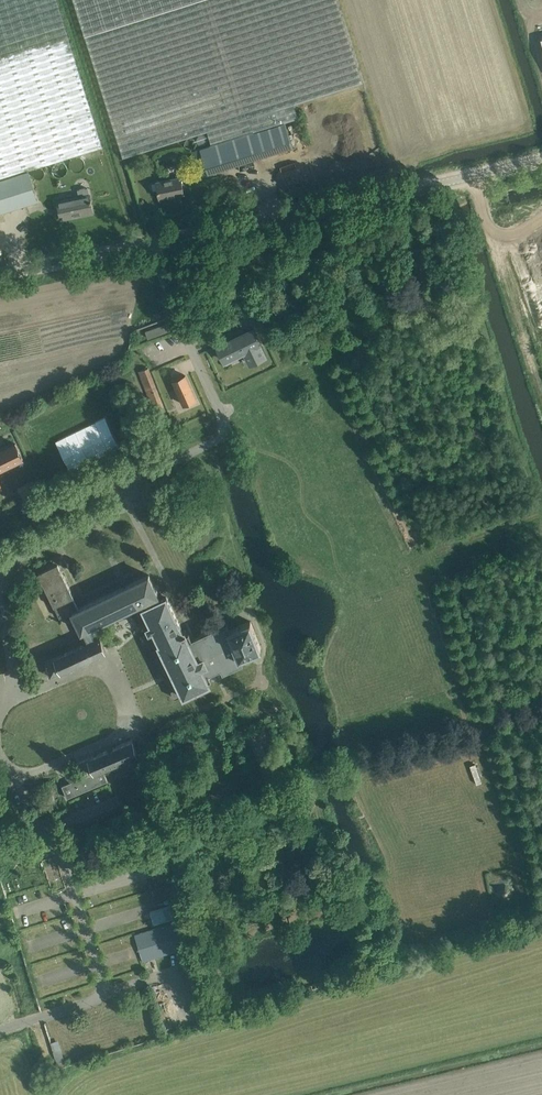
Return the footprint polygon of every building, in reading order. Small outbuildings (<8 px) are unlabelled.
[(16,174),(28,170),(102,147),(56,0),(0,0),(0,179),(16,174)] [(337,0),(74,0),(85,35),(123,157),(207,131),(211,145),(200,148),(208,173),(261,156),(254,132),(280,124),(275,110),(363,82),(337,0)] [(293,147),(285,122),(280,124),(254,132),(261,156),(293,147)] [(133,169),(140,191),(147,189),(140,167),(133,169)] [(0,179),(0,210),(25,203),(16,174),(0,179)] [(180,177),(156,181),(160,199),(184,194),(180,177)] [(93,213),(90,195),(88,187),(77,189),(78,197),(57,201),(61,219),(62,219),(61,217),(80,213),(80,215),(93,213)] [(436,252),(444,250),(447,248),(446,244),(443,243),(435,245),(435,248),(436,252)] [(144,328),(148,338),(173,329),(170,322),(166,320),(144,328)] [(252,329),(218,346),(225,361),(244,351),(250,363),(265,356),(252,329)] [(148,367),(139,371),(155,414),(165,411),(148,367)] [(184,404),(196,399),(185,375),(173,380),(184,404)] [(105,417),(55,441),(70,471),(119,447),(105,417)] [(15,443),(0,451),(0,469),(23,458),(15,443)] [(33,480),(19,487),(22,495),(37,488),(33,480)] [(227,623),(207,632),(192,639),(189,632),(187,633),(186,630),(183,632),(166,597),(160,600),(157,595),(158,594),(149,575),(78,609),(73,598),(74,597),(58,564),(38,573),(54,607),(55,606),(60,617),(72,611),(82,631),(83,630),(85,635),(81,637),(84,644),(45,662),(50,677),(63,671),(105,651),(100,637),(97,638),(94,631),(91,632),(90,627),(133,606),(146,632),(144,633),(148,642),(165,677),(175,698),(184,694),(184,695),(187,694),(186,692),(206,682),(207,684),(209,683),(208,680),(212,679),(209,673),(214,671),(221,667),(223,672),(242,662),(240,657),(261,649),(250,621),(229,629),(227,623)] [(132,756),(135,755),(137,754),(132,739),(77,762),(81,777),(62,786),(67,798),(108,781),(102,769),(123,760),(126,768),(135,764),(132,756)] [(500,881),(502,893),(511,891),(508,880),(500,881)] [(175,904),(150,911),(151,915),(153,924),(179,916),(176,908),(175,904)] [(143,961),(173,952),(193,946),(185,919),(135,935),(143,961)]
